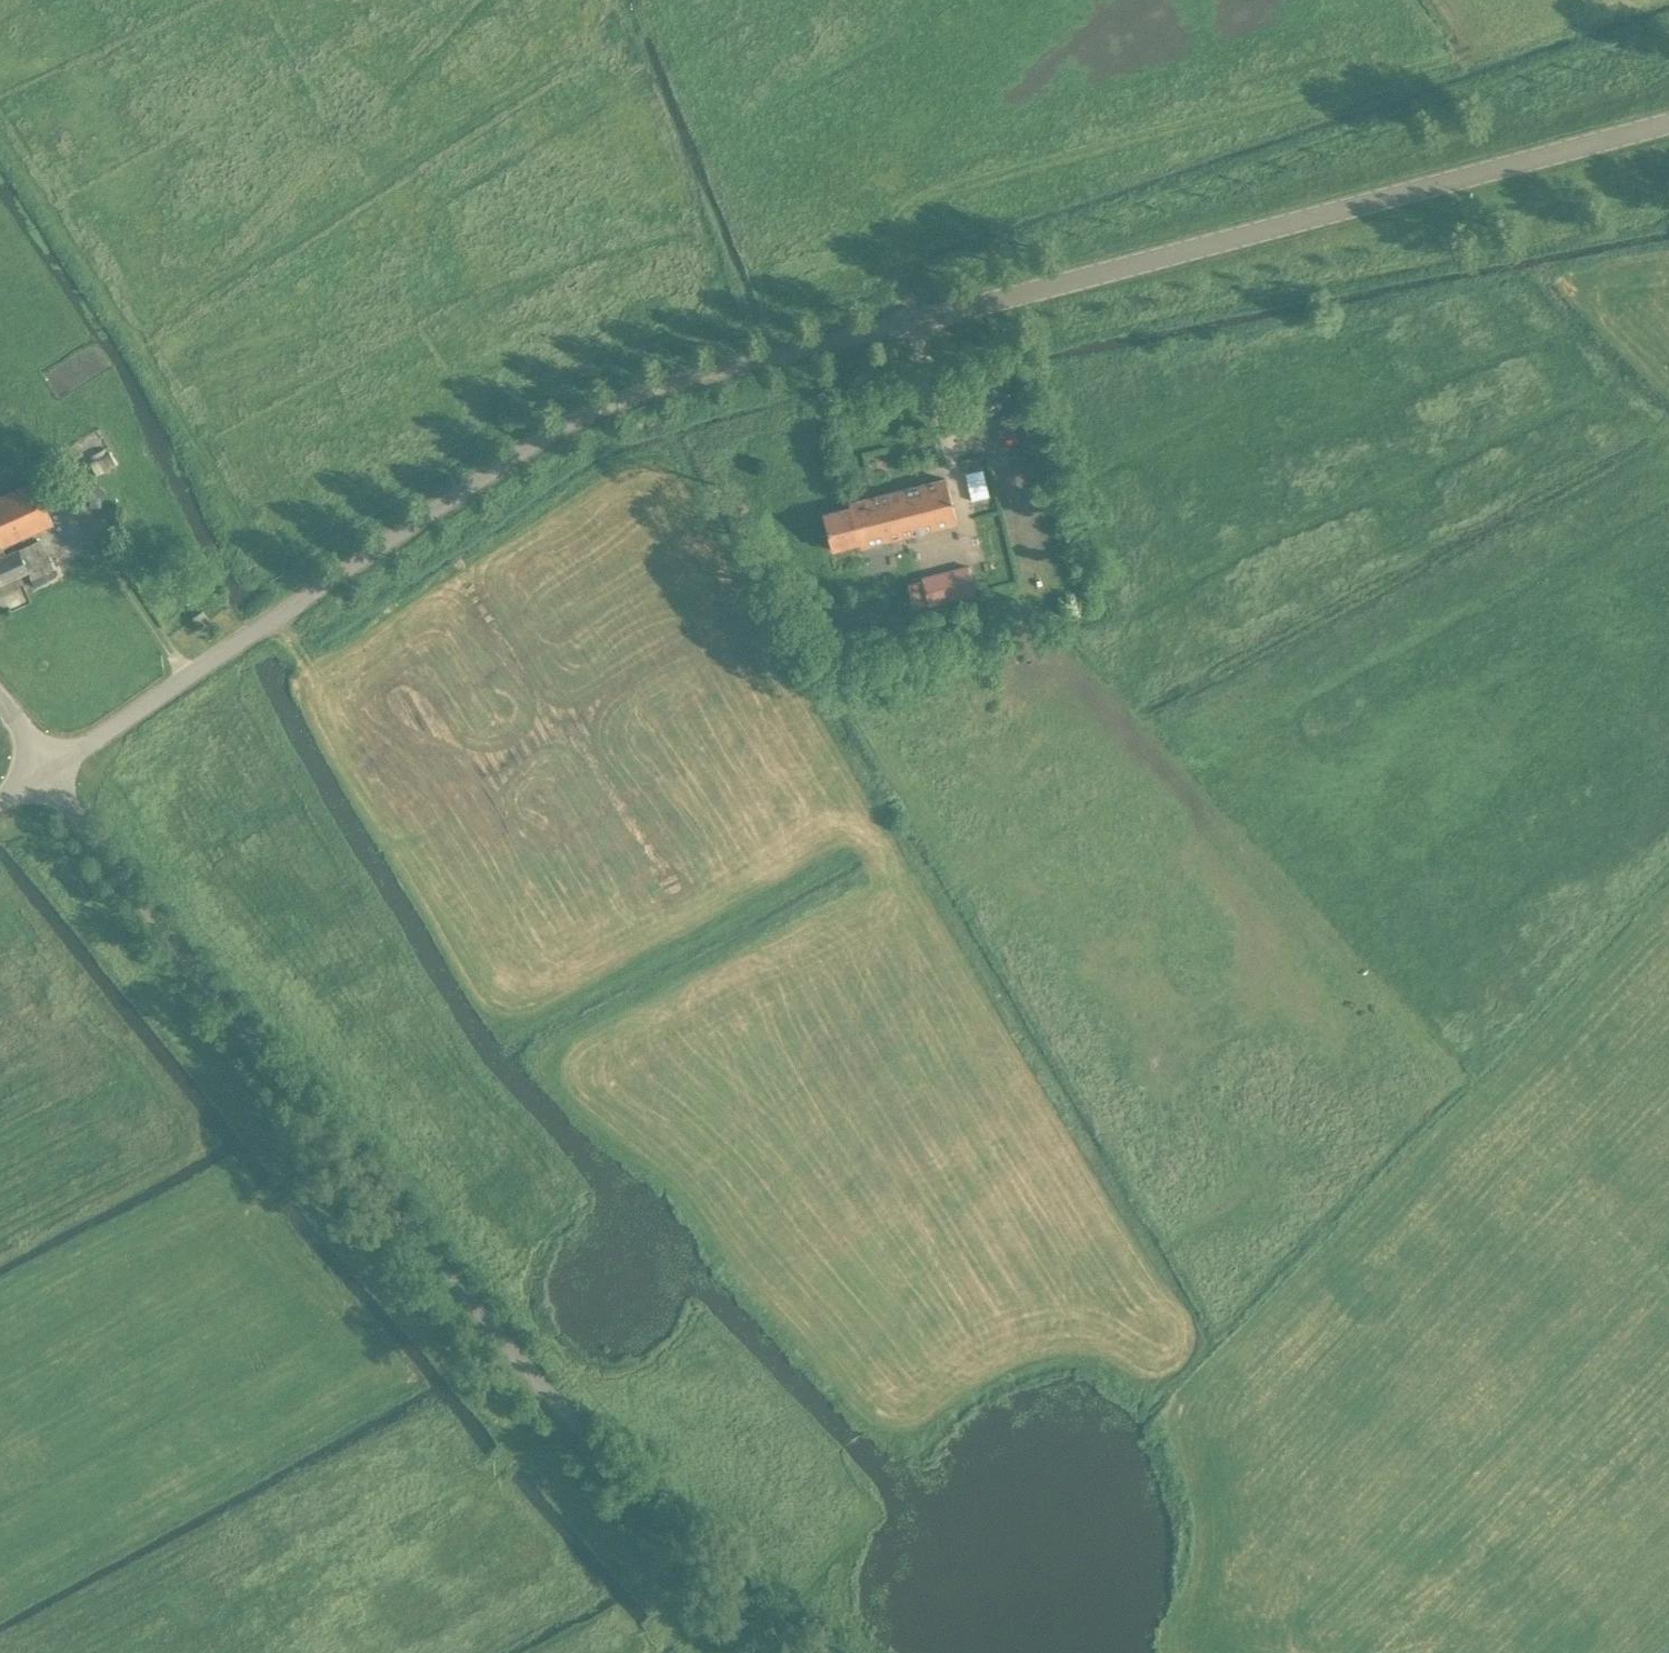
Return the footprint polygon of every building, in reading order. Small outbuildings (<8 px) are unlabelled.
[(90,455),(106,446),(96,429),(81,438),(90,455)] [(850,507),(842,509),(823,514),(832,550),(859,543),(860,547),(957,522),(946,478),(849,503),(850,507)] [(40,540),(6,555),(3,546),(54,524),(34,481),(0,497),(0,584),(28,572),(31,578),(54,568),(50,561),(49,562),(40,540)] [(922,577),(929,605),(975,593),(968,566),(922,577)] [(193,617),(200,627),(209,620),(202,611),(193,617)]
